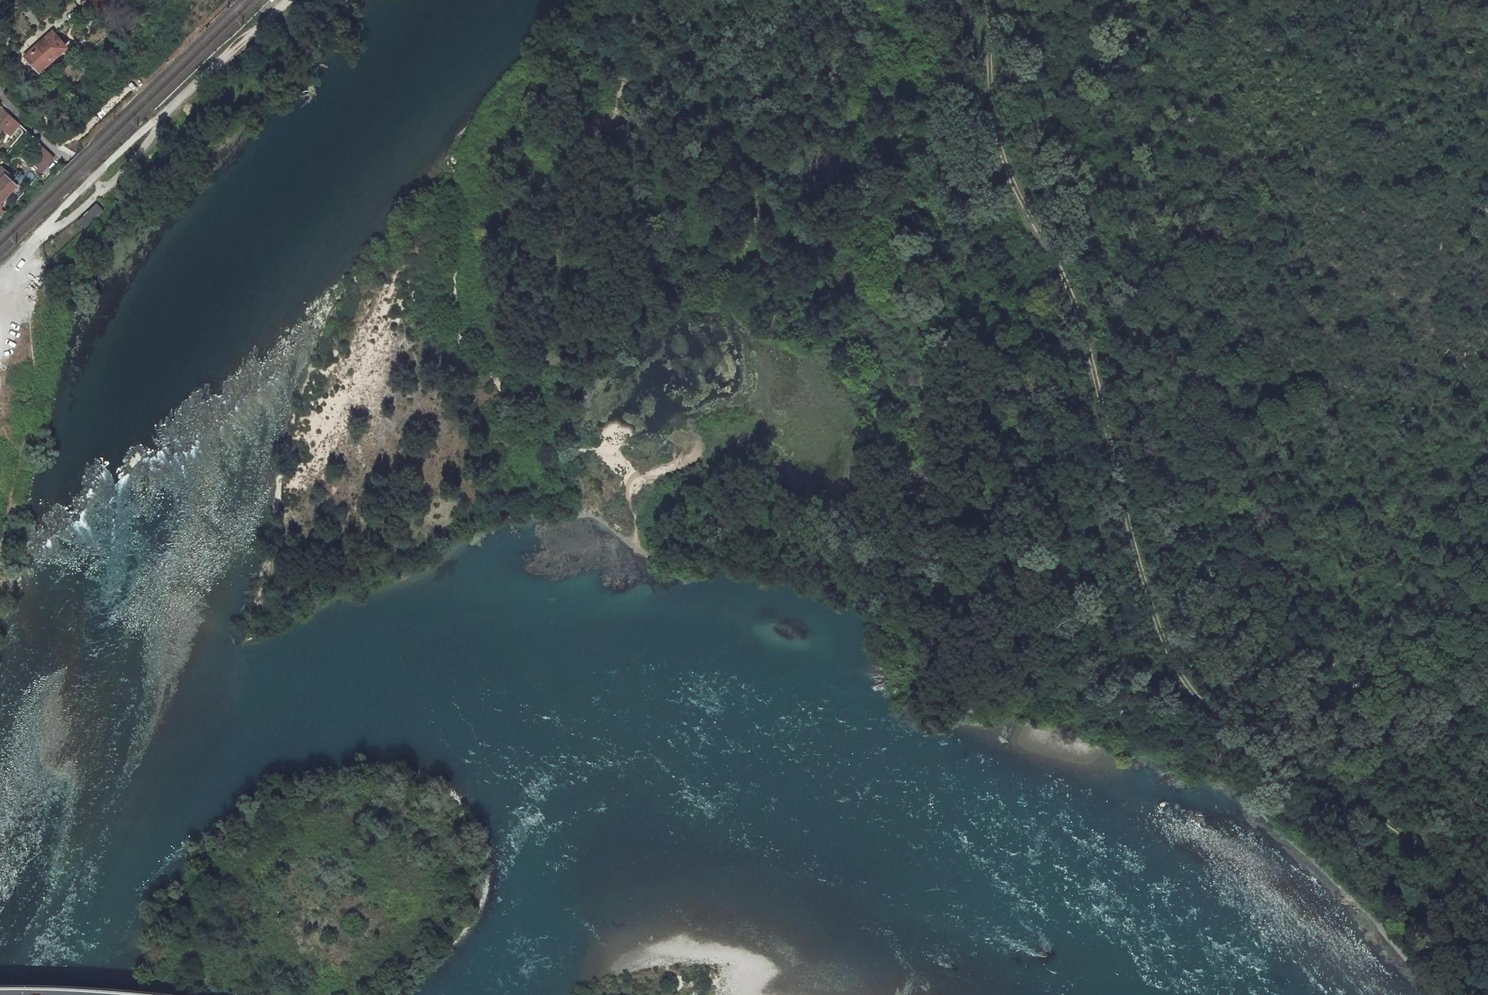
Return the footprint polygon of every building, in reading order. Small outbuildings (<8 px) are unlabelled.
[(65,48),(53,34),(28,56),(39,67),(48,59),(50,61),(65,48)] [(180,52),(174,46),(168,51),(174,57),(180,52)] [(10,116),(0,106),(0,129),(10,116)] [(51,160),(45,150),(33,164),(41,173),(51,160)] [(16,186),(0,171),(0,205),(16,186)] [(98,205),(88,205),(89,219),(99,218),(98,205)]
